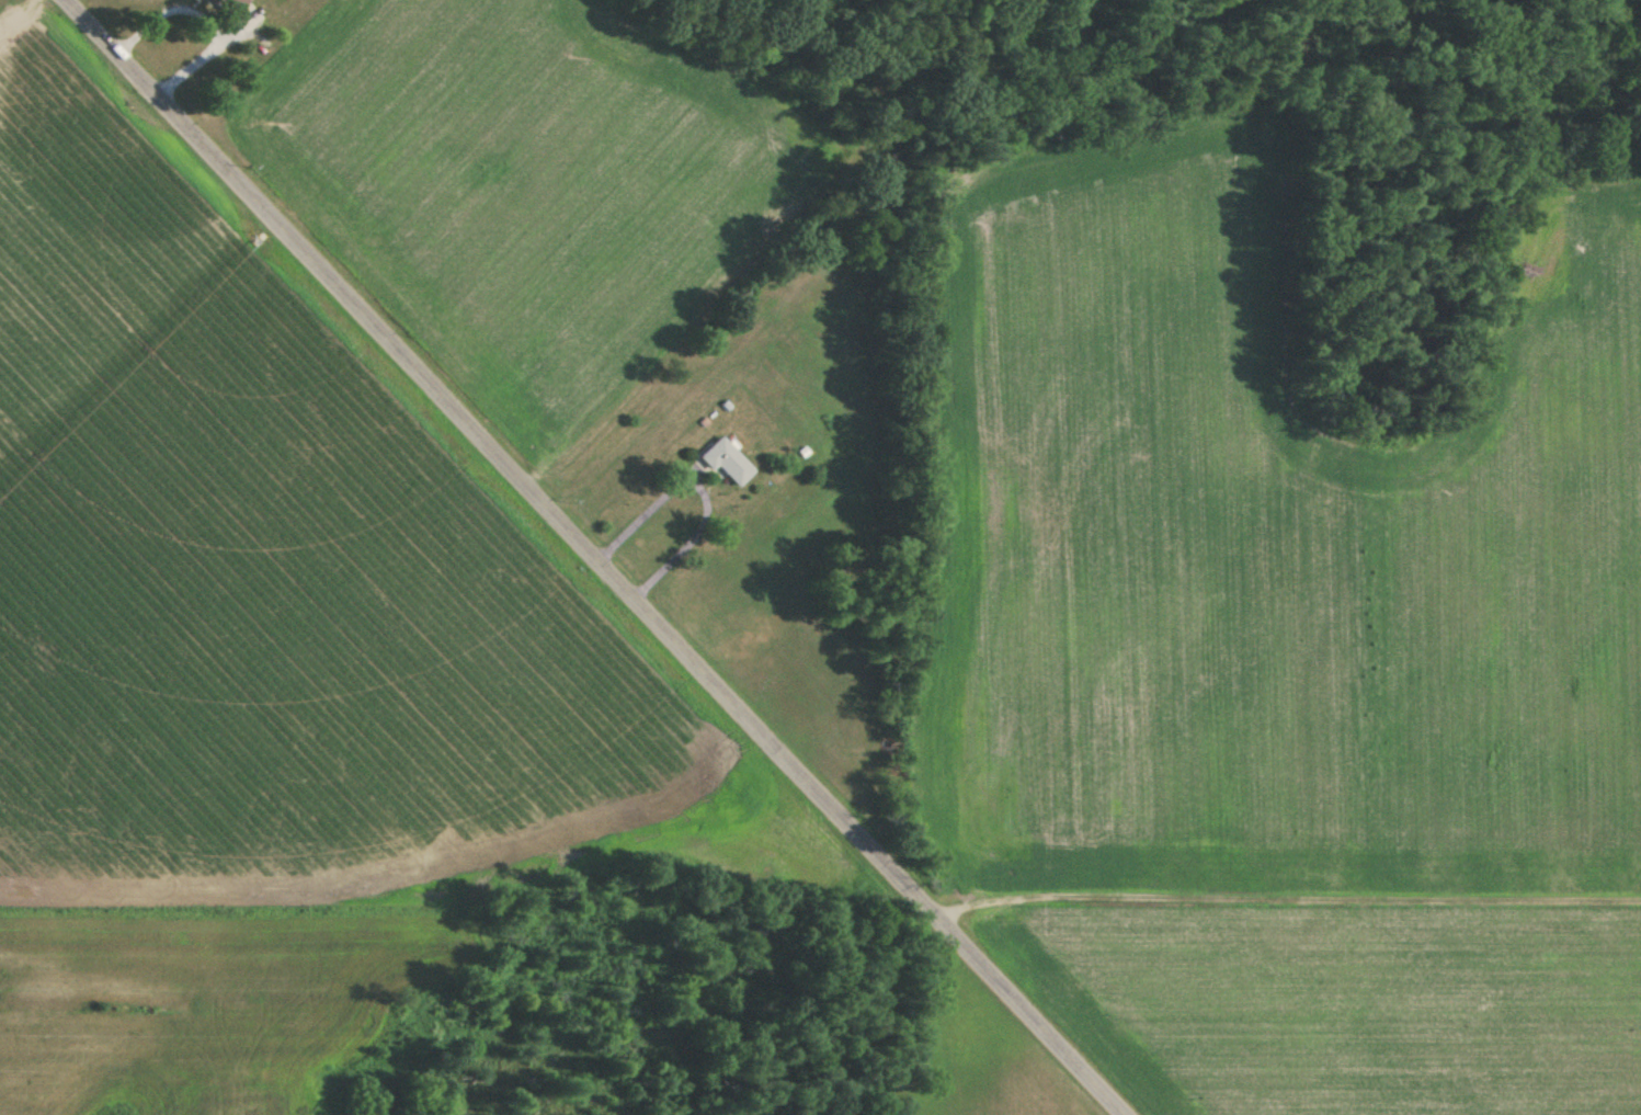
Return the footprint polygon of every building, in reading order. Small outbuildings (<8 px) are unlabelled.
[(242,0),(194,0),(215,27),(245,3),(242,0)] [(716,467),(736,489),(752,474),(719,438),(696,459),(709,473),(716,467)]
